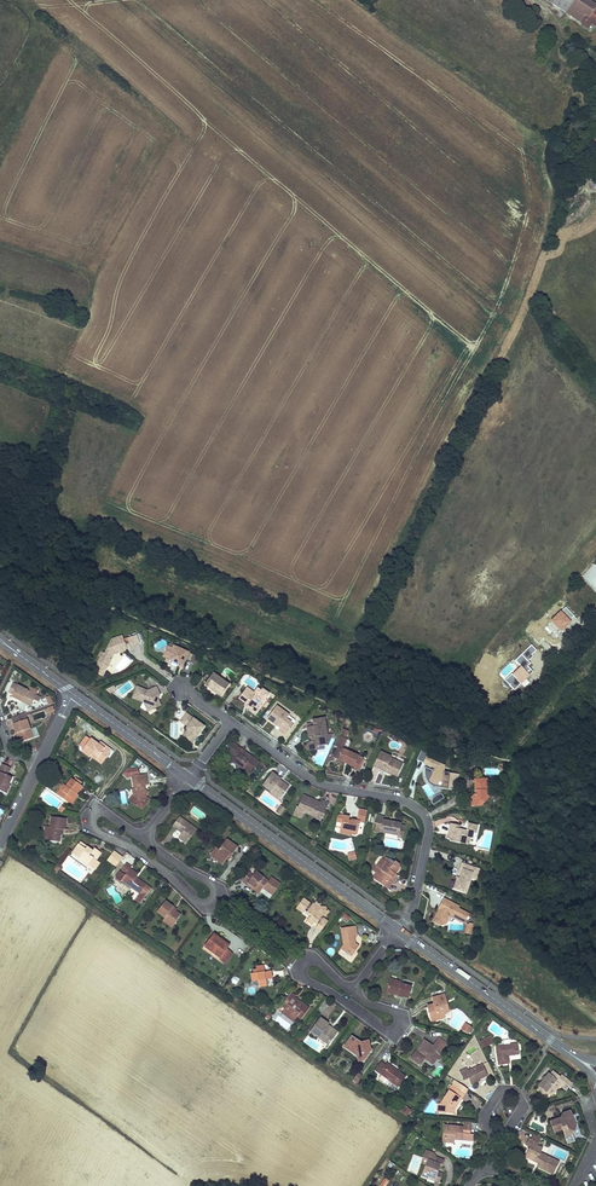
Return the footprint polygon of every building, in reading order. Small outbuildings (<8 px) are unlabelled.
[(566,12),(577,20),(583,23),(582,25),(588,29),(590,25),(590,24),(591,23),(595,26),(595,6),(593,4),(587,0),(547,0),(566,12)] [(141,644),(138,636),(129,639),(133,647),(141,644)] [(127,648),(124,637),(112,641),(105,655),(103,654),(98,663),(108,668),(115,654),(116,652),(127,648)] [(189,652),(174,646),(173,650),(170,658),(169,661),(183,667),(189,652)] [(191,663),(196,666),(200,657),(195,655),(191,663)] [(231,682),(215,671),(206,685),(222,696),(231,682)] [(37,695),(13,683),(8,691),(13,694),(11,697),(21,702),(23,699),(32,704),(37,695)] [(150,691),(138,686),(133,698),(144,701),(145,705),(155,709),(162,706),(158,698),(162,696),(158,687),(150,691)] [(262,691),(259,689),(256,693),(248,687),(240,697),(249,704),(247,706),(255,713),(268,696),(262,691)] [(297,721),(277,706),(268,719),(280,728),(279,730),(287,736),(297,721)] [(205,727),(187,714),(181,722),(189,728),(183,737),(192,744),(205,727)] [(315,726),(308,727),(311,742),(308,746),(314,751),(315,749),(316,750),(319,746),(325,745),(329,745),(331,741),(329,734),(326,718),(314,720),(315,726)] [(30,730),(27,720),(12,725),(17,737),(19,736),(21,743),(33,739),(30,730)] [(30,730),(33,739),(39,737),(36,728),(30,730)] [(83,748),(89,739),(85,736),(78,744),(83,748)] [(102,763),(111,750),(99,741),(97,744),(89,739),(83,748),(80,752),(89,759),(89,758),(91,755),(102,763)] [(252,756),(235,743),(229,751),(235,755),(239,759),(235,764),(240,767),(242,769),(244,767),(252,773),(259,763),(251,757),(252,756)] [(360,758),(360,756),(345,750),(340,761),(356,767),(355,769),(360,771),(365,760),(360,758)] [(391,756),(381,751),(375,766),(384,771),(385,768),(397,774),(402,763),(391,757),(391,756)] [(101,766),(102,763),(91,755),(89,758),(101,766)] [(236,769),(240,767),(235,764),(239,759),(235,755),(229,764),(236,769)] [(433,761),(427,758),(425,763),(431,766),(433,761)] [(435,771),(427,767),(426,768),(426,770),(425,773),(425,775),(430,778),(430,776),(432,777),(430,781),(432,782),(433,783),(434,783),(435,784),(436,784),(438,784),(439,785),(439,781),(443,782),(442,788),(449,788),(450,773),(444,773),(445,766),(442,764),(440,767),(437,767),(436,769),(435,771)] [(5,796),(9,788),(7,787),(10,780),(5,778),(9,770),(0,765),(0,766),(0,794),(5,796)] [(127,768),(124,772),(128,775),(131,775),(139,774),(138,767),(127,768)] [(396,776),(397,774),(385,768),(384,771),(396,776)] [(280,778),(272,772),(264,784),(272,790),(273,788),(283,795),(289,787),(279,779),(280,778)] [(131,790),(132,795),(127,802),(133,806),(134,806),(141,811),(148,800),(142,796),(146,792),(142,788),(142,785),(146,784),(146,774),(139,774),(131,775),(133,787),(131,790)] [(487,787),(487,776),(474,777),(474,791),(472,796),(475,798),(475,804),(481,804),(490,795),(489,786),(487,787)] [(66,788),(60,796),(69,802),(76,792),(77,793),(81,788),(71,781),(66,788)] [(58,794),(60,796),(66,788),(63,786),(58,794)] [(281,799),(283,795),(273,788),(272,790),(271,791),(281,799)] [(79,795),(77,793),(76,792),(69,802),(73,804),(79,795)] [(321,802),(304,796),(300,807),(298,806),(294,815),(303,818),(305,812),(310,814),(311,812),(323,817),(329,802),(322,800),(321,802)] [(275,812),(280,815),(285,807),(280,804),(275,812)] [(341,822),(340,830),(355,831),(354,834),(357,834),(360,832),(361,819),(366,820),(367,809),(359,808),(358,819),(351,818),(351,815),(342,814),(338,817),(338,822),(341,822)] [(385,816),(379,815),(376,832),(400,835),(401,825),(402,821),(385,819),(385,816)] [(50,827),(48,842),(59,844),(61,831),(65,831),(67,820),(52,818),(50,827)] [(195,831),(178,818),(172,826),(182,833),(178,838),(185,844),(195,831)] [(456,827),(450,826),(448,839),(451,840),(451,841),(460,842),(460,841),(470,842),(471,837),(474,837),(475,831),(479,832),(480,823),(462,821),(459,823),(456,827)] [(317,847),(318,843),(312,838),(309,842),(317,847)] [(225,839),(217,851),(214,849),(211,854),(219,860),(217,863),(222,866),(226,860),(227,862),(237,848),(225,839)] [(71,854),(87,865),(92,859),(95,861),(100,853),(93,848),(91,851),(79,842),(71,854)] [(113,850),(107,860),(116,866),(122,856),(113,850)] [(219,860),(211,854),(209,857),(217,863),(219,860)] [(389,862),(383,858),(375,870),(377,872),(373,877),(386,885),(389,880),(391,881),(397,873),(401,866),(401,862),(396,859),(395,861),(394,861),(390,859),(389,862)] [(480,869),(463,863),(460,872),(462,873),(460,878),(458,878),(454,887),(464,891),(467,881),(470,882),(472,878),(476,879),(480,869)] [(125,864),(115,877),(140,895),(145,898),(151,890),(135,878),(137,875),(129,869),(131,868),(125,864)] [(248,873),(241,882),(258,894),(267,881),(255,872),(252,875),(248,873)] [(389,880),(386,885),(391,889),(400,875),(397,873),(391,881),(389,880)] [(145,898),(140,895),(135,901),(140,905),(145,898)] [(460,905),(446,897),(442,903),(449,907),(447,910),(445,909),(443,911),(442,910),(436,921),(437,923),(443,926),(447,924),(445,922),(448,916),(455,914),(461,917),(462,920),(465,922),(470,913),(459,907),(460,905)] [(319,932),(327,921),(322,918),(321,919),(319,917),(328,913),(325,906),(321,908),(321,906),(322,904),(316,900),(312,906),(302,899),(295,909),(301,913),(304,908),(308,911),(306,914),(309,916),(307,919),(312,923),(313,921),(317,924),(314,928),(319,932)] [(172,908),(164,902),(156,913),(164,918),(163,920),(169,924),(171,922),(174,924),(180,917),(173,912),(170,910),(172,908)] [(344,912),(341,916),(348,920),(351,916),(344,912)] [(464,924),(465,922),(462,920),(461,917),(455,914),(448,916),(445,922),(447,924),(451,917),(464,924)] [(171,928),(174,924),(171,922),(169,924),(163,920),(162,922),(171,928)] [(357,936),(356,926),(341,928),(343,943),(340,948),(350,956),(358,945),(354,943),(354,937),(357,936)] [(205,947),(219,958),(217,960),(222,964),(230,953),(225,950),(228,946),(220,940),(214,935),(205,947)] [(232,955),(230,953),(222,964),(225,966),(232,955)] [(258,987),(273,985),(271,971),(262,965),(255,966),(256,970),(253,970),(253,973),(250,974),(251,981),(257,981),(258,987)] [(235,984),(240,978),(235,975),(231,981),(235,984)] [(389,978),(385,991),(408,998),(412,987),(401,983),(401,982),(389,978)] [(299,1020),(307,1009),(292,998),(293,996),(288,993),(282,1001),(284,1002),(281,1006),(283,1008),(280,1013),(291,1021),(294,1016),(299,1020)] [(441,1010),(448,1008),(445,995),(432,997),(433,1003),(427,1005),(430,1021),(440,1019),(439,1014),(441,1010)] [(337,1033),(317,1018),(308,1031),(328,1045),(337,1033)] [(461,1029),(468,1033),(472,1026),(465,1022),(461,1029)] [(433,1042),(443,1048),(447,1042),(438,1035),(433,1042)] [(358,1042),(350,1036),(342,1046),(362,1061),(370,1051),(358,1042)] [(489,1036),(485,1038),(488,1045),(493,1042),(489,1036)] [(485,1038),(478,1041),(481,1048),(488,1045),(485,1038)] [(358,1042),(370,1051),(368,1039),(358,1042)] [(431,1045),(423,1039),(410,1058),(419,1064),(424,1057),(432,1063),(436,1058),(432,1055),(431,1051),(435,1050),(439,1053),(443,1048),(433,1042),(431,1045)] [(518,1055),(516,1044),(494,1047),(497,1066),(509,1064),(508,1057),(518,1055)] [(380,1061),(374,1069),(398,1087),(406,1077),(386,1062),(385,1065),(380,1061)] [(467,1080),(469,1086),(479,1081),(487,1077),(481,1066),(467,1073),(466,1069),(458,1073),(461,1079),(464,1082),(467,1080)] [(548,1095),(546,1093),(555,1082),(562,1088),(561,1088),(565,1092),(571,1084),(561,1075),(559,1077),(551,1071),(548,1075),(547,1074),(537,1086),(539,1087),(535,1092),(544,1099),(548,1095)] [(358,1084),(362,1076),(356,1073),(353,1082),(358,1084)] [(459,1100),(462,1095),(453,1088),(450,1086),(446,1092),(447,1093),(438,1106),(435,1106),(433,1114),(442,1115),(450,1116),(451,1107),(457,1098),(459,1100)] [(454,1109),(459,1100),(457,1098),(451,1107),(450,1116),(453,1116),(454,1109)] [(400,1111),(408,1115),(412,1108),(404,1104),(400,1111)] [(556,1111),(554,1105),(547,1107),(549,1113),(556,1111)] [(554,1133),(564,1129),(569,1143),(577,1141),(574,1134),(576,1126),(571,1111),(561,1115),(562,1118),(550,1122),(554,1133)] [(461,1123),(461,1128),(441,1127),(440,1143),(452,1144),(452,1141),(452,1138),(460,1138),(460,1135),(468,1135),(468,1129),(469,1123),(461,1123)] [(561,1164),(543,1156),(546,1151),(541,1148),(542,1146),(544,1141),(536,1138),(534,1142),(532,1141),(529,1148),(532,1149),(527,1159),(539,1165),(540,1162),(543,1164),(540,1170),(556,1177),(561,1164)] [(420,1158),(425,1160),(423,1165),(419,1177),(425,1179),(426,1176),(433,1179),(436,1170),(438,1166),(441,1167),(443,1161),(434,1158),(430,1153),(422,1150),(420,1158)] [(441,1171),(436,1170),(433,1179),(432,1181),(437,1183),(441,1171)] [(379,1185),(385,1185),(389,1180),(383,1177),(378,1185),(379,1185)]
